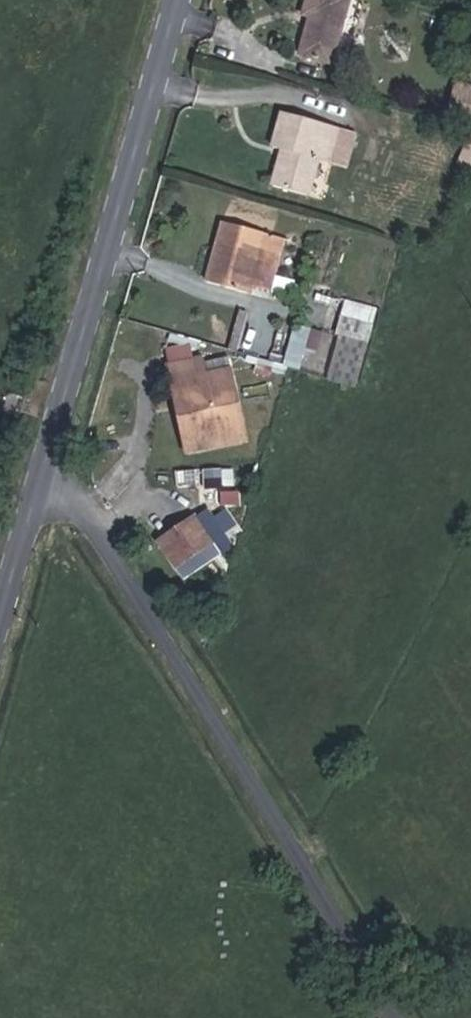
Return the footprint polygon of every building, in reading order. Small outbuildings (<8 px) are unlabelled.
[(331,0),(311,0),(303,24),(310,26),(298,64),(331,75),(352,9),(331,0)] [(457,103),(447,132),(470,140),(470,108),(457,103)] [(260,190),(308,207),(320,173),(331,143),(275,122),(263,151),(273,155),(260,190)] [(346,148),(331,143),(320,173),(334,178),(346,148)] [(463,155),(449,187),(460,191),(470,168),(470,158),(463,155)] [(191,287),(242,304),(259,243),(212,227),(191,287)] [(341,401),(365,324),(333,315),(323,348),(326,349),(313,391),(341,401)] [(323,348),(298,340),(285,381),(313,391),(326,349),(323,348)] [(166,452),(182,450),(172,399),(163,400),(161,379),(191,373),(186,351),(147,359),(166,452)] [(172,399),(182,450),(230,440),(217,369),(191,373),(161,379),(163,400),(172,399)] [(201,554),(183,525),(144,550),(162,578),(200,555),(201,554)] [(200,555),(162,578),(178,603),(216,579),(200,555)]
